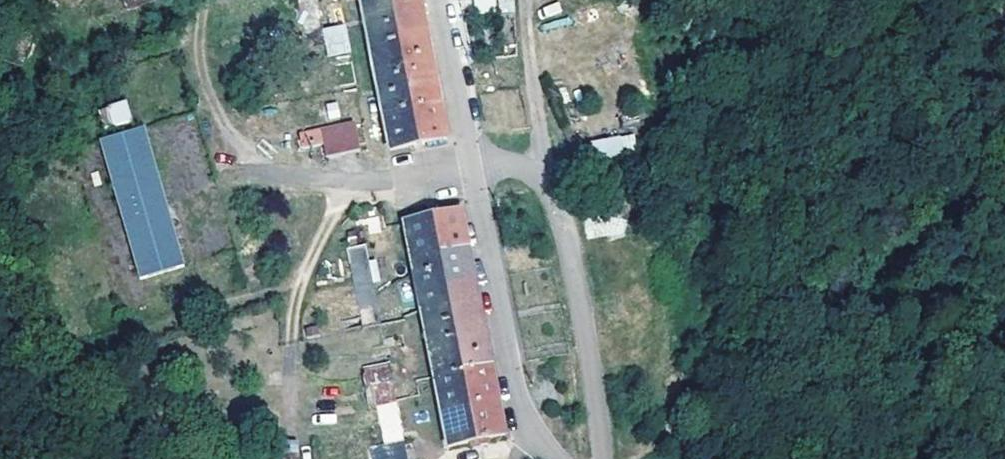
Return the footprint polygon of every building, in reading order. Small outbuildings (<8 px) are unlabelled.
[(284,9),(302,5),(301,0),(283,0),(284,9)] [(352,35),(378,30),(377,23),(383,21),(382,13),(407,8),(405,0),(345,0),(352,35)] [(495,11),(494,0),(475,0),(475,11),(495,11)] [(302,5),(284,9),(287,21),(305,17),(302,5)] [(382,13),(383,21),(408,15),(407,8),(382,13)] [(328,14),(305,17),(308,32),(290,35),(292,46),(333,39),(328,14)] [(385,28),(409,23),(408,15),(383,21),(385,28)] [(305,17),(287,21),(290,35),(308,32),(305,17)] [(378,30),(352,35),(359,69),(416,58),(409,23),(385,28),(383,21),(377,23),(378,30)] [(359,69),(365,103),(391,98),(391,89),(395,88),(395,80),(419,74),(416,58),(359,69)] [(395,80),(395,88),(397,96),(422,91),(419,74),(395,80)] [(391,98),(365,103),(372,138),(429,127),(422,91),(397,96),(395,88),(391,89),(391,98)] [(113,111),(107,91),(89,97),(90,99),(81,102),(86,118),(95,115),(95,116),(113,111)] [(302,119),(307,146),(342,139),(336,112),(302,119)] [(165,255),(125,116),(81,129),(121,268),(165,255)] [(591,138),(592,159),(635,155),(634,135),(591,138)] [(386,211),(396,264),(423,258),(422,251),(428,249),(427,243),(450,239),(443,201),(386,211)] [(451,243),(450,239),(427,243),(428,249),(451,243)] [(451,243),(428,249),(429,257),(444,254),(444,251),(452,249),(451,243)] [(350,248),(331,251),(333,265),(351,260),(350,248)] [(396,264),(403,299),(430,293),(428,284),(434,282),(433,275),(456,270),(452,249),(444,251),(444,254),(429,257),(428,249),(422,251),(423,258),(396,264)] [(351,260),(333,265),(335,277),(355,272),(351,260)] [(403,299),(416,366),(472,354),(456,270),(433,275),(434,282),(428,284),(430,293),(403,299)] [(338,289),(357,286),(355,272),(335,277),(338,289)] [(359,299),(357,286),(338,289),(340,302),(359,299)] [(340,302),(342,316),(345,316),(362,313),(359,299),(340,302)] [(345,316),(342,316),(310,323),(312,335),(348,328),(345,316)] [(350,379),(354,394),(378,389),(370,353),(347,358),(350,379)] [(416,366),(421,399),(446,393),(445,386),(452,384),(453,387),(478,383),(472,354),(416,366)] [(429,434),(485,423),(478,383),(453,387),(452,384),(445,386),(446,393),(421,399),(429,434)] [(354,394),(356,408),(361,407),(380,404),(378,389),(354,394)] [(380,404),(361,407),(364,419),(383,416),(380,404)] [(385,428),(383,416),(364,419),(366,432),(385,428)] [(370,446),(371,458),(408,458),(407,443),(370,446)]
